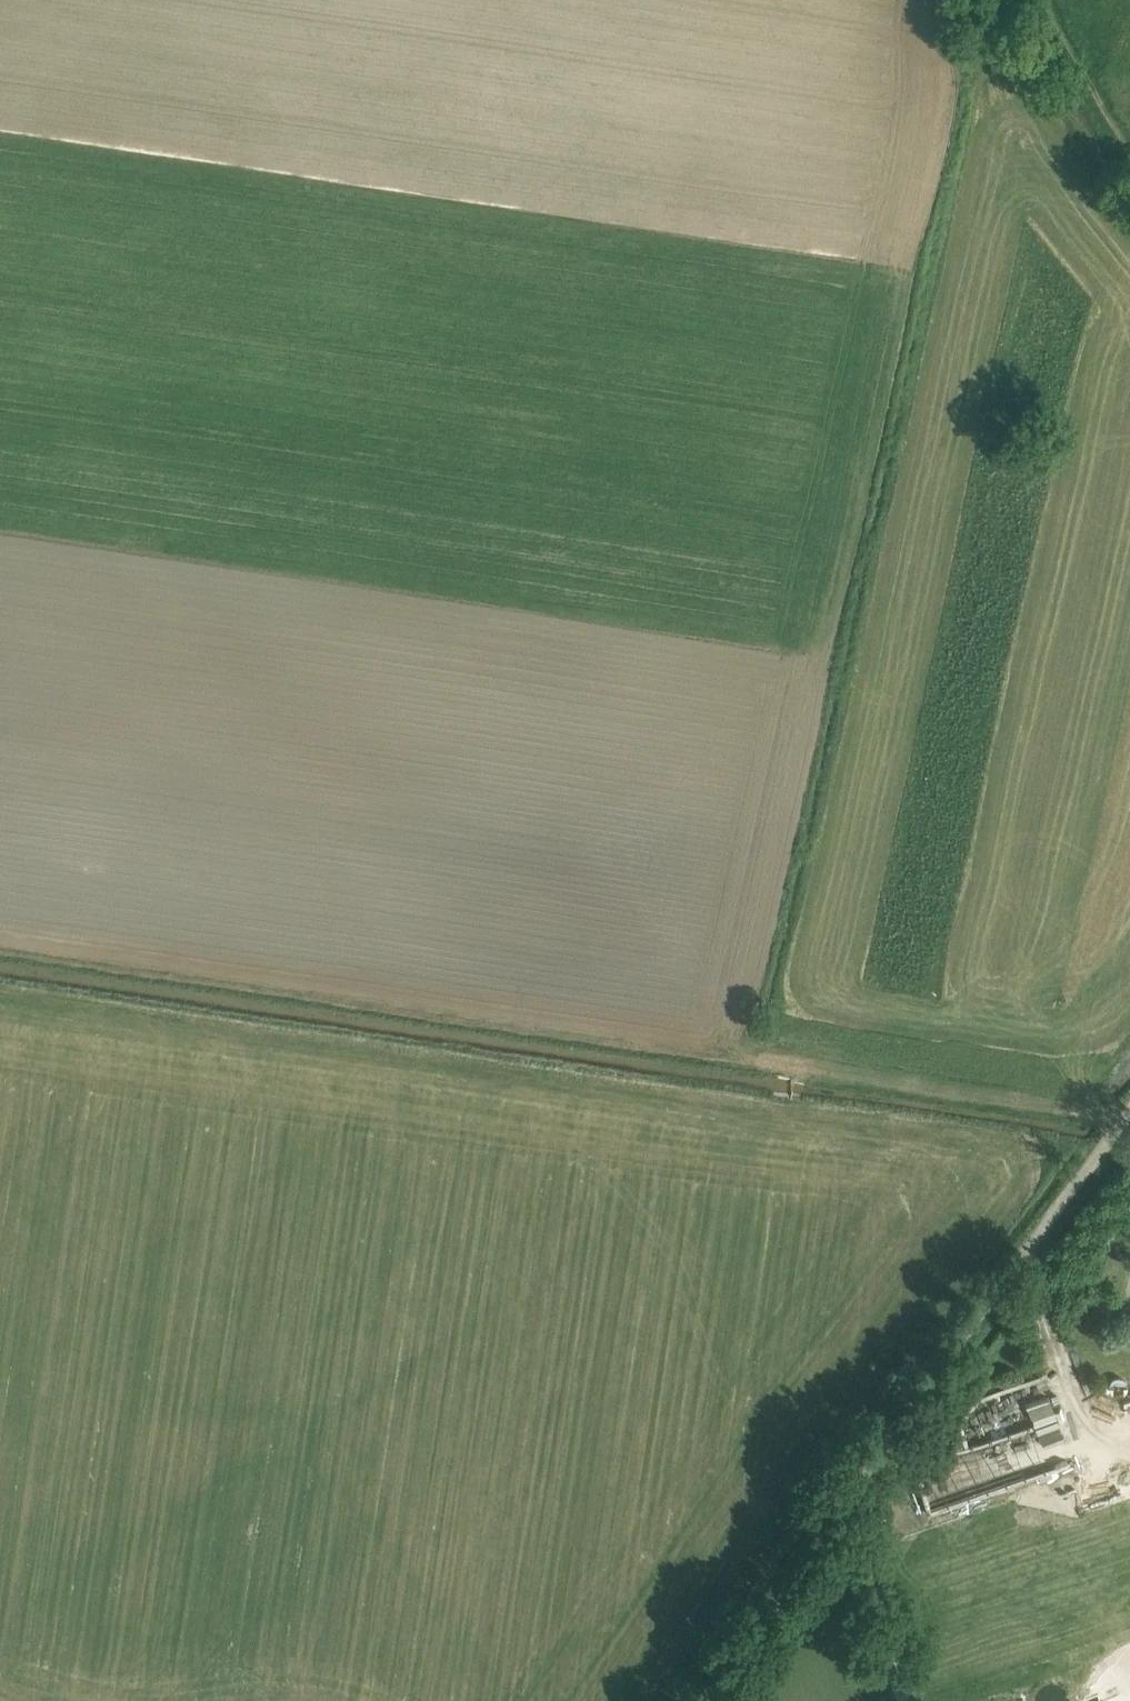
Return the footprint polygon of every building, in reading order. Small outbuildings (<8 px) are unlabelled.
[(1066,1462),(1015,1477),(1030,1530),(1020,1533),(1029,1564),(1074,1551),(1065,1520),(1086,1514),(1079,1489),(1074,1491),(1066,1462)]
